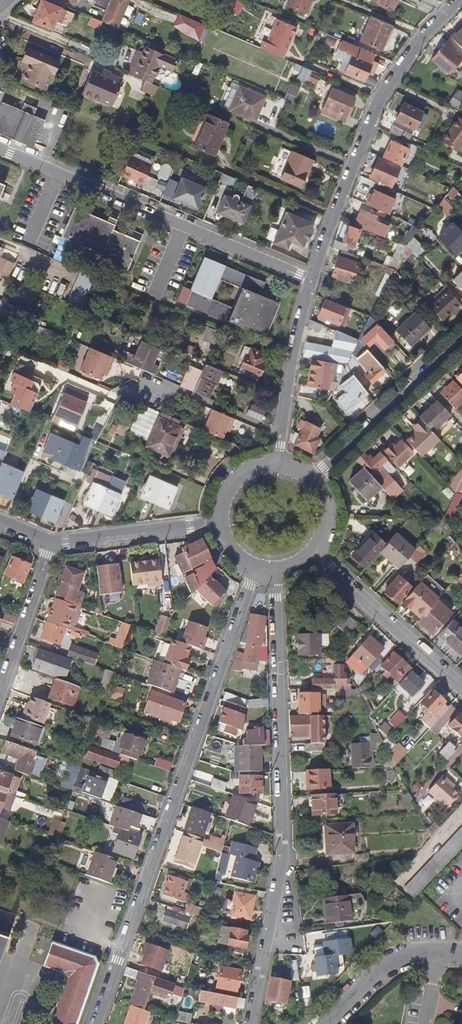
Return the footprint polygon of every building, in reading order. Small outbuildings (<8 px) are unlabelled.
[(41,0),(39,0),(30,20),(49,29),(53,20),(64,25),(70,13),(41,0)] [(100,21),(107,24),(126,32),(133,35),(145,8),(127,0),(91,0),(93,1),(91,5),(105,10),(100,21)] [(286,6),(306,14),(312,0),(288,0),(286,6)] [(397,0),(373,0),(372,3),(392,12),(397,0)] [(227,10),(234,15),(241,6),(233,1),(227,10)] [(173,27),(200,39),(206,23),(180,12),(173,27)] [(100,21),(90,16),(86,24),(104,31),(107,24),(100,21)] [(381,49),(391,27),(380,22),(369,18),(369,19),(359,40),(381,49)] [(281,59),(288,43),(286,42),(288,38),(290,38),(294,28),(274,19),(264,43),(270,46),(267,53),(281,59)] [(448,39),(449,40),(461,53),(461,26),(448,39)] [(449,40),(443,47),(442,46),(430,60),(449,75),(461,58),(461,53),(449,40)] [(154,51),(156,45),(147,41),(142,53),(135,68),(130,66),(126,74),(142,81),(148,84),(152,76),(153,77),(158,66),(171,71),(176,60),(154,51)] [(363,80),(373,56),(341,42),(337,52),(350,58),(347,64),(344,72),(363,80)] [(55,61),(26,49),(21,62),(27,64),(20,80),(43,89),(55,61)] [(135,68),(142,53),(137,51),(130,66),(135,68)] [(344,72),(347,64),(342,61),(338,70),(344,72)] [(314,86),(319,75),(289,62),(287,67),(294,69),(291,76),(290,76),(287,82),(293,85),(296,78),(314,86)] [(110,107),(121,80),(109,75),(107,79),(91,72),(81,94),(110,107)] [(142,81),(138,89),(151,95),(155,86),(148,84),(142,81)] [(254,94),(228,84),(218,105),(244,116),(254,94)] [(288,96),(292,87),(283,84),(280,92),(288,96)] [(332,87),(320,115),(342,124),(354,97),(332,87)] [(460,112),(461,109),(461,97),(457,93),(449,104),(460,112)] [(34,144),(44,120),(33,115),(35,108),(23,102),(20,109),(0,101),(0,102),(0,135),(11,139),(13,135),(15,131),(21,134),(20,137),(34,144)] [(419,114),(402,105),(393,121),(411,131),(419,114)] [(214,150),(225,124),(205,115),(194,142),(214,150)] [(461,140),(461,116),(460,121),(458,119),(451,128),(453,131),(450,134),(447,132),(440,141),(453,151),(461,140)] [(389,127),(386,132),(406,142),(408,136),(389,127)] [(32,148),(34,144),(20,137),(21,134),(15,131),(13,135),(11,139),(32,148)] [(390,141),(381,158),(400,167),(408,150),(390,141)] [(279,178),(296,185),(304,167),(306,169),(310,160),(290,152),(279,178)] [(150,164),(128,155),(120,175),(141,184),(150,164)] [(389,187),(398,168),(377,159),(368,177),(389,187)] [(155,188),(171,193),(176,179),(169,177),(173,166),(164,162),(155,188)] [(204,187),(180,177),(171,198),(195,208),(204,187)] [(251,202),(255,188),(247,185),(243,200),(251,202)] [(363,204),(386,214),(393,199),(372,190),(370,194),(369,198),(366,197),(363,204)] [(216,212),(241,222),(248,205),(236,200),(237,197),(237,196),(237,195),(236,195),(236,194),(235,194),(235,193),(234,193),(233,193),(232,193),(232,194),(231,194),(230,198),(223,195),(216,212)] [(448,213),(454,205),(444,197),(439,205),(448,213)] [(114,224),(72,207),(61,236),(104,254),(103,257),(130,269),(142,240),(126,233),(125,237),(111,231),(114,224)] [(365,229),(364,230),(383,238),(388,227),(369,219),(370,215),(362,211),(356,225),(365,229)] [(311,223),(284,212),(271,243),(285,249),(288,241),(301,247),(304,240),(306,240),(309,234),(307,233),(311,223)] [(461,249),(461,237),(451,226),(437,239),(454,257),(461,249)] [(342,243),(334,240),(332,245),(343,249),(345,250),(346,248),(351,250),(358,231),(348,227),(342,243)] [(350,259),(353,254),(345,250),(343,249),(340,256),(339,255),(331,274),(350,282),(358,263),(350,259)] [(185,284),(212,296),(225,264),(204,254),(193,280),(188,277),(185,284)] [(2,257),(0,261),(0,272),(10,277),(16,263),(2,257)] [(240,285),(259,293),(264,280),(230,265),(224,278),(240,285)] [(450,281),(461,294),(461,270),(450,281)] [(82,307),(96,276),(84,271),(71,303),(82,307)] [(212,296),(185,284),(182,283),(176,297),(184,301),(226,319),(227,317),(232,304),(212,296)] [(232,304),(227,317),(264,333),(278,301),(259,293),(240,285),(232,304)] [(439,322),(457,304),(446,292),(427,309),(439,322)] [(336,325),(344,307),(325,298),(317,316),(336,325)] [(413,312),(403,321),(418,336),(427,327),(413,312)] [(382,352),(392,343),(368,318),(355,343),(363,351),(372,343),(382,352)] [(188,331),(201,337),(206,325),(193,319),(188,331)] [(318,331),(320,326),(321,325),(310,320),(308,327),(318,331)] [(408,345),(418,336),(403,321),(394,330),(408,345)] [(216,329),(206,325),(201,337),(211,341),(216,329)] [(427,327),(418,336),(419,338),(429,329),(427,327)] [(243,328),(239,336),(250,341),(253,332),(243,328)] [(326,349),(305,341),(303,350),(302,357),(312,360),(336,368),(343,367),(355,343),(333,332),(326,349)] [(128,354),(124,362),(128,364),(153,374),(156,366),(150,364),(156,349),(139,341),(133,356),(128,354)] [(189,343),(185,351),(191,354),(195,346),(189,343)] [(240,343),(237,350),(246,354),(249,347),(240,343)] [(241,359),(236,373),(254,381),(261,363),(259,362),(263,353),(249,347),(246,354),(237,350),(234,356),(241,359)] [(101,379),(103,374),(107,376),(114,358),(90,348),(80,371),(101,379)] [(383,374),(363,354),(356,360),(369,374),(366,377),(372,384),(383,374)] [(339,375),(336,368),(312,360),(308,369),(307,369),(301,385),(315,390),(318,382),(333,387),(339,375)] [(14,373),(30,380),(34,371),(16,363),(1,400),(11,404),(13,400),(16,395),(11,393),(15,384),(11,382),(14,373)] [(209,381),(214,368),(204,363),(198,377),(192,391),(208,397),(214,383),(209,381)] [(216,384),(221,370),(214,368),(209,381),(214,383),(216,384)] [(11,404),(30,412),(41,385),(14,373),(11,382),(15,384),(11,393),(16,395),(13,400),(11,404)] [(188,373),(182,386),(192,391),(198,377),(188,373)] [(344,414),(365,394),(347,375),(336,386),(341,392),(331,401),(344,414)] [(461,400),(461,392),(452,381),(438,393),(453,409),(461,400)] [(62,386),(47,420),(70,430),(85,396),(62,386)] [(445,419),(449,415),(435,400),(417,417),(421,420),(431,431),(436,427),(438,428),(442,428),(446,425),(446,421),(445,419)] [(125,436),(165,453),(174,432),(177,425),(162,419),(164,414),(139,403),(125,436)] [(250,403),(246,413),(259,419),(263,409),(250,403)] [(203,430),(221,438),(227,424),(231,426),(234,418),(212,408),(203,430)] [(414,430),(404,440),(420,456),(438,439),(431,431),(421,420),(412,428),(414,430)] [(302,421),(291,446),(309,454),(317,439),(311,436),(315,427),(302,421)] [(180,435),(174,432),(165,453),(171,456),(180,435)] [(65,462),(73,442),(52,433),(44,453),(65,462)] [(398,464),(411,453),(399,440),(392,447),(390,445),(384,449),(398,464)] [(87,448),(73,442),(65,462),(78,469),(87,448)] [(368,456),(363,451),(354,459),(362,467),(380,485),(392,498),(402,489),(379,465),(384,459),(379,453),(375,455),(372,452),(368,456)] [(0,463),(0,493),(12,498),(24,473),(0,463)] [(364,499),(380,485),(362,467),(347,481),(364,499)] [(452,477),(457,483),(461,473),(461,468),(452,477)] [(84,504),(98,510),(106,488),(104,488),(109,475),(92,469),(88,481),(93,483),(84,504)] [(124,481),(111,476),(106,488),(98,510),(111,515),(124,481)] [(154,502),(161,482),(148,477),(140,496),(154,502)] [(452,477),(445,483),(453,491),(457,483),(452,477)] [(175,488),(161,482),(154,502),(167,507),(175,488)] [(42,515),(51,493),(39,487),(29,509),(42,515)] [(64,499),(51,493),(42,515),(55,521),(64,499)] [(447,505),(442,515),(448,518),(453,507),(447,505)] [(387,554),(398,564),(406,555),(413,548),(395,531),(384,543),(377,550),(384,557),(387,554)] [(350,556),(362,567),(377,550),(384,543),(372,532),(350,556)] [(172,557),(190,595),(193,592),(206,578),(213,572),(199,541),(180,550),(181,552),(172,557)] [(425,552),(416,544),(413,548),(406,555),(414,563),(425,552)] [(11,560),(2,578),(20,586),(28,568),(11,560)] [(138,563),(127,564),(131,587),(146,585),(149,587),(158,586),(160,583),(156,560),(146,562),(144,560),(139,560),(138,563)] [(115,564),(94,568),(99,597),(120,594),(115,564)] [(66,568),(55,599),(57,600),(72,605),(77,594),(84,574),(66,568)] [(409,588),(414,582),(403,572),(398,577),(396,576),(383,591),(396,603),(409,588)] [(206,578),(193,592),(209,608),(225,592),(220,587),(217,589),(213,585),(206,578)] [(402,598),(421,615),(436,599),(417,582),(402,598)] [(86,597),(77,594),(72,605),(80,608),(81,608),(82,609),(86,597)] [(399,601),(418,619),(421,615),(402,598),(399,601)] [(449,611),(436,599),(421,615),(418,619),(416,621),(429,633),(449,611)] [(46,616),(44,623),(47,624),(59,628),(64,630),(66,630),(72,633),(74,628),(81,608),(80,608),(72,605),(57,600),(54,608),(52,607),(49,617),(46,616)] [(260,644),(266,645),(265,617),(250,613),(241,640),(247,642),(243,659),(241,659),(240,668),(251,670),(253,661),(256,662),(260,644)] [(5,614),(2,621),(13,625),(15,618),(5,614)] [(357,624),(347,614),(337,625),(347,634),(357,624)] [(170,619),(161,616),(154,634),(164,637),(170,619)] [(445,640),(456,650),(461,644),(461,629),(458,625),(451,619),(438,633),(445,640)] [(108,645),(120,649),(129,625),(121,622),(115,640),(110,638),(108,645)] [(188,622),(181,643),(191,647),(202,651),(205,643),(202,642),(204,637),(207,629),(188,622)] [(61,646),(66,630),(64,630),(59,628),(47,624),(42,639),(61,646)] [(74,628),(72,633),(89,638),(90,633),(74,628)] [(316,635),(316,646),(324,646),(326,645),(326,634),(316,635)] [(316,646),(316,635),(296,635),(297,655),(316,655),(316,646)] [(371,635),(347,661),(360,673),(384,647),(371,635)] [(187,658),(191,647),(181,643),(172,640),(164,664),(181,670),(186,672),(191,660),(187,658)] [(72,644),(68,656),(94,665),(98,653),(72,644)] [(71,661),(38,650),(35,658),(37,659),(33,670),(64,681),(71,661)] [(257,661),(267,661),(266,651),(259,652),(257,661)] [(389,673),(400,683),(411,672),(412,670),(393,654),(382,667),(385,670),(383,673),(386,676),(389,673)] [(155,661),(147,684),(173,693),(181,670),(164,664),(155,661)] [(310,679),(310,688),(347,688),(347,681),(342,681),(341,669),(339,669),(338,663),(330,663),(331,678),(310,679)] [(107,670),(101,687),(106,689),(112,672),(107,670)] [(423,684),(411,672),(400,683),(399,684),(411,696),(423,684)] [(73,707),(79,688),(56,680),(49,699),(73,707)] [(227,692),(225,699),(231,701),(244,706),(247,699),(227,692)] [(175,727),(183,704),(163,697),(151,693),(143,716),(175,727)] [(325,693),(298,694),(299,711),(325,710),(325,693)] [(432,693),(421,704),(430,711),(433,715),(442,705),(443,704),(432,693)] [(22,716),(44,724),(51,704),(29,696),(22,716)] [(241,730),(245,707),(244,706),(231,701),(228,708),(222,706),(217,721),(225,724),(222,731),(233,735),(235,728),(241,730)] [(447,710),(442,705),(433,715),(430,711),(421,721),(429,728),(433,724),(447,710)] [(456,711),(450,706),(447,710),(433,724),(439,730),(456,711)] [(396,727),(406,716),(400,710),(390,720),(396,727)] [(288,738),(301,738),(301,735),(310,735),(323,735),(323,716),(288,717),(288,738)] [(40,745),(46,728),(18,718),(12,736),(40,745)] [(460,724),(455,720),(448,727),(459,738),(461,736),(461,722),(460,724)] [(377,730),(386,739),(392,733),(382,724),(377,730)] [(241,739),(242,745),(258,745),(269,744),(269,730),(262,730),(262,726),(253,727),(253,730),(245,730),(245,739),(241,739)] [(123,733),(117,753),(138,760),(145,741),(123,733)] [(310,738),(310,744),(323,743),(323,735),(310,735),(310,738)] [(388,755),(395,747),(386,739),(382,743),(388,755)] [(30,774),(37,752),(8,742),(4,753),(20,759),(16,769),(30,774)] [(323,751),(323,743),(310,744),(304,744),(304,752),(323,751)] [(350,745),(351,768),(368,768),(367,744),(350,745)] [(450,744),(443,752),(448,756),(454,749),(450,744)] [(258,772),(258,745),(242,745),(238,745),(237,745),(237,773),(258,772)] [(406,753),(397,745),(395,747),(388,755),(394,767),(406,753)] [(118,756),(90,746),(87,757),(114,767),(118,756)] [(157,759),(156,764),(171,769),(172,763),(157,759)] [(101,764),(99,771),(112,777),(115,770),(101,764)] [(327,787),(327,768),(305,769),(305,787),(327,787)] [(100,799),(107,776),(88,770),(80,792),(100,799)] [(7,795),(21,800),(23,794),(14,791),(18,779),(0,772),(0,793),(7,795)] [(458,794),(446,783),(448,781),(442,775),(426,792),(444,809),(458,794)] [(259,777),(239,778),(239,793),(259,793),(259,777)] [(215,780),(212,787),(226,792),(228,785),(215,780)] [(335,811),(334,793),(310,793),(310,812),(335,811)] [(233,794),(225,817),(229,818),(245,824),(253,801),(233,794)] [(192,805),(183,831),(184,832),(202,838),(212,812),(192,805)] [(136,835),(142,816),(123,809),(117,828),(119,829),(112,851),(132,858),(139,836),(136,835)] [(54,818),(50,831),(61,835),(66,822),(54,818)] [(10,823),(0,819),(0,845),(2,845),(10,823)] [(324,851),(350,851),(350,823),(323,824),(324,851)] [(444,866),(461,848),(461,830),(405,890),(414,899),(425,887),(444,866)] [(209,847),(211,841),(202,838),(184,832),(174,861),(189,866),(197,843),(209,847)] [(222,844),(222,845),(255,851),(256,846),(233,840),(231,846),(222,844)] [(252,859),(255,851),(222,845),(220,851),(229,853),(236,855),(231,876),(253,882),(258,861),(252,859)] [(221,873),(224,874),(229,853),(220,851),(215,871),(221,873)] [(108,883),(116,859),(94,852),(86,876),(108,883)] [(183,901),(186,892),(181,891),(186,875),(178,873),(177,877),(168,875),(162,894),(183,901)] [(191,877),(186,875),(181,891),(186,892),(191,877)] [(248,894),(249,888),(235,885),(232,901),(226,899),(224,911),(230,912),(230,914),(250,918),(254,896),(248,894)] [(393,894),(406,907),(409,904),(396,890),(393,894)] [(327,923),(352,920),(350,907),(364,905),(363,902),(363,899),(361,897),(360,894),(324,898),(327,923)] [(188,903),(185,911),(186,912),(191,913),(203,917),(205,908),(188,903)] [(190,919),(166,910),(162,920),(187,928),(190,919)] [(244,934),(244,931),(230,927),(227,942),(245,946),(247,935),(244,934)] [(11,936),(0,932),(0,966),(11,936)] [(97,963),(94,957),(51,942),(43,965),(61,971),(66,978),(50,1023),(76,1023),(97,963)] [(351,942),(332,944),(334,956),(314,959),(317,975),(336,972),(335,968),(345,967),(343,954),(352,953),(351,942)] [(171,951),(151,944),(144,963),(164,970),(171,951)] [(244,947),(230,945),(228,953),(242,956),(244,947)] [(179,1001),(181,1002),(183,996),(185,987),(186,986),(127,966),(124,975),(137,979),(140,983),(133,1006),(146,1010),(152,993),(167,998),(169,992),(180,996),(179,1001)] [(239,970),(219,966),(215,986),(235,990),(239,970)] [(289,983),(269,979),(265,1001),(285,1005),(289,983)] [(196,989),(185,987),(183,996),(194,999),(196,989)] [(235,1006),(243,1007),(245,999),(202,989),(200,1000),(212,1003),(213,1001),(222,1003),(221,1004),(235,1007),(235,1006)] [(150,1012),(146,1010),(133,1006),(126,1023),(146,1023),(150,1012)] [(179,1021),(194,1023),(196,1023),(198,1011),(181,1008),(179,1021)]
